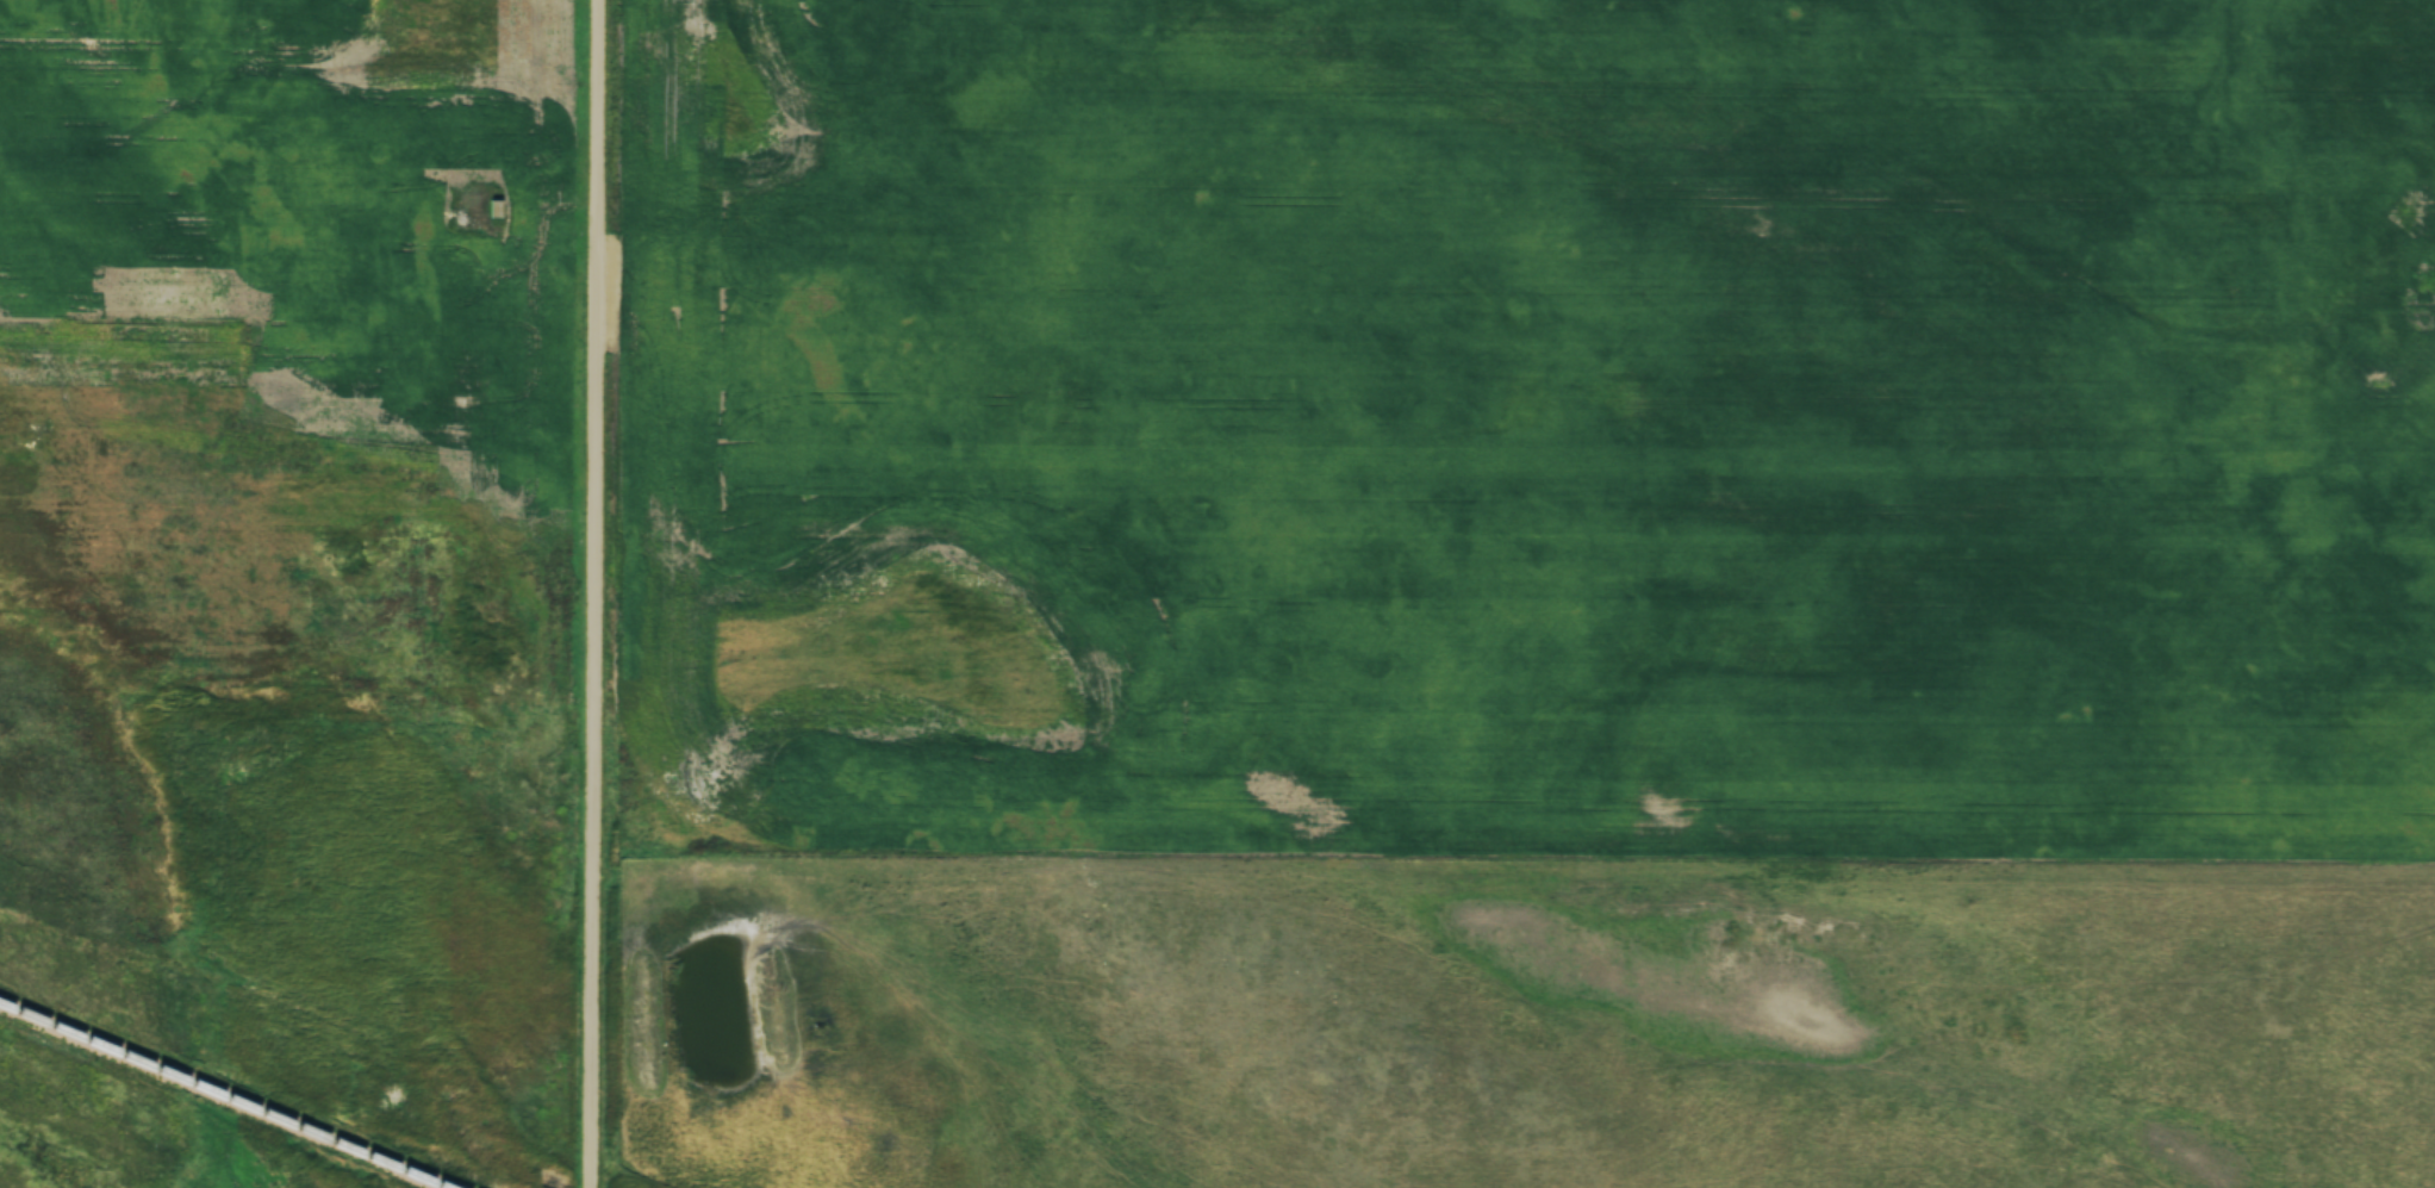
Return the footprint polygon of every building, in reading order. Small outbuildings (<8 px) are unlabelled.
[(490,217),(506,217),(506,199),(490,199),(490,217)]
